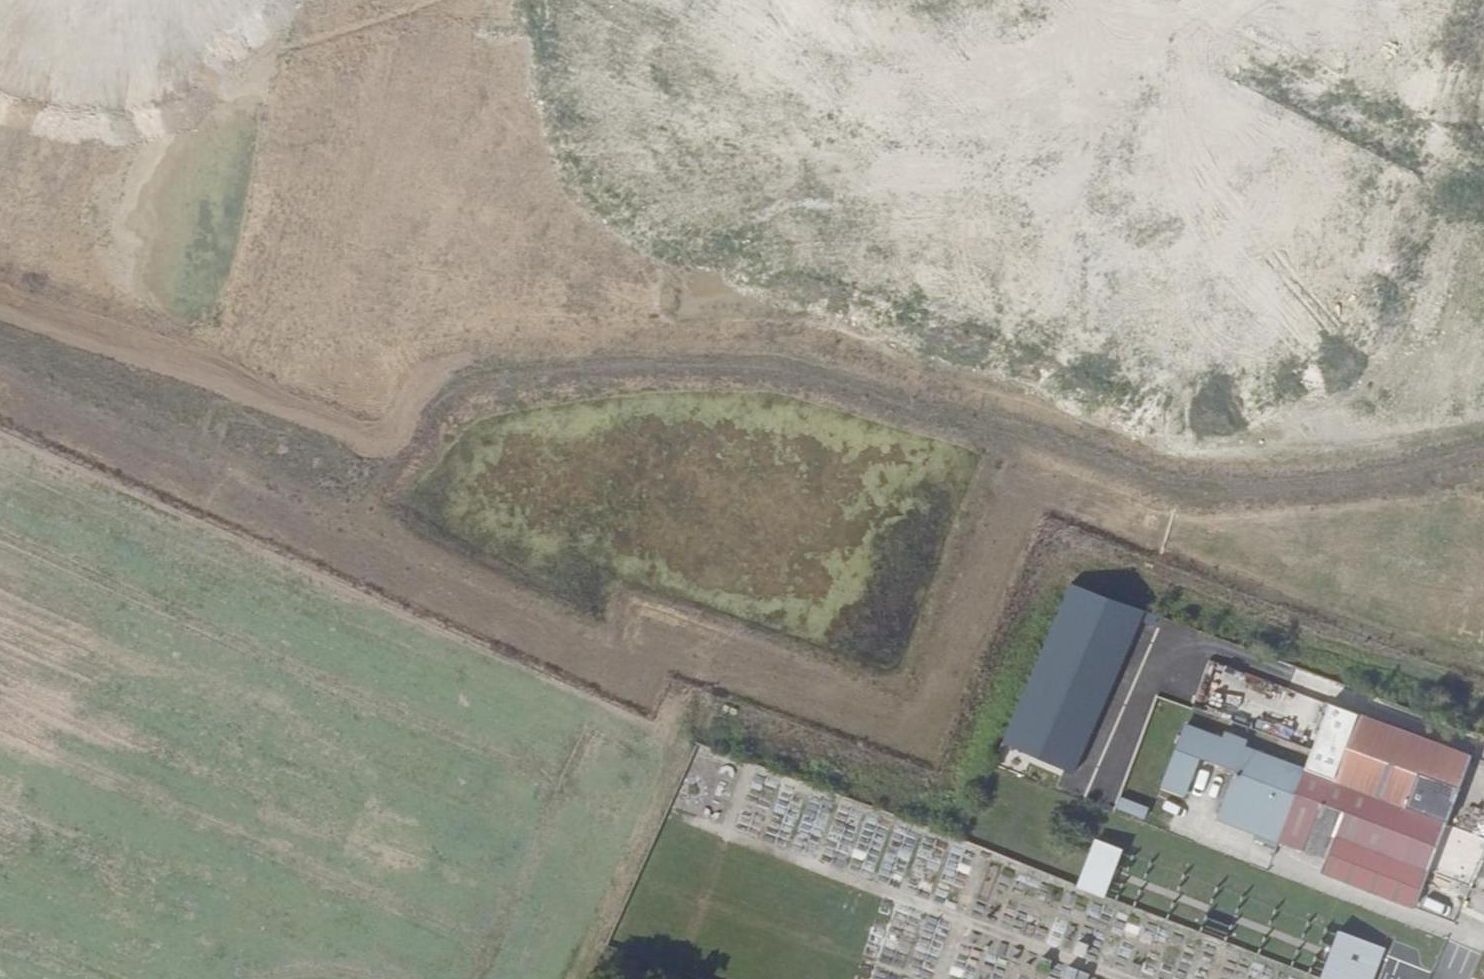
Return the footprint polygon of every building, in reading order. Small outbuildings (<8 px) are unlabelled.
[(1087,629),(1101,595),(1071,584),(1056,618),(1087,629)] [(1026,688),(1006,736),(1024,744),(1044,695),(1026,688)] [(1452,806),(1471,755),(1329,702),(1309,753),(1452,806)] [(1230,722),(1229,724),(1247,731),(1248,728),(1230,722)] [(1224,740),(1242,747),(1247,731),(1229,724),(1224,740)] [(1256,831),(1279,840),(1304,769),(1242,747),(1224,740),(1185,725),(1163,785),(1186,792),(1198,756),(1236,769),(1222,805),(1260,819),(1256,831)] [(1309,753),(1304,769),(1446,822),(1452,806),(1309,753)] [(1304,769),(1279,840),(1302,849),(1319,802),(1343,812),(1335,834),(1428,870),(1446,822),(1304,769)] [(1113,806),(1126,811),(1131,796),(1118,792),(1113,806)] [(1319,802),(1302,849),(1325,858),(1320,871),(1414,907),(1428,870),(1335,834),(1343,812),(1319,802)] [(1217,816),(1256,831),(1260,819),(1222,805),(1217,816)] [(1087,869),(1092,854),(1074,848),(1069,863),(1087,869)] [(1386,947),(1339,930),(1321,978),(1374,978),(1386,947)] [(1323,959),(1328,945),(1310,938),(1305,952),(1323,959)]
